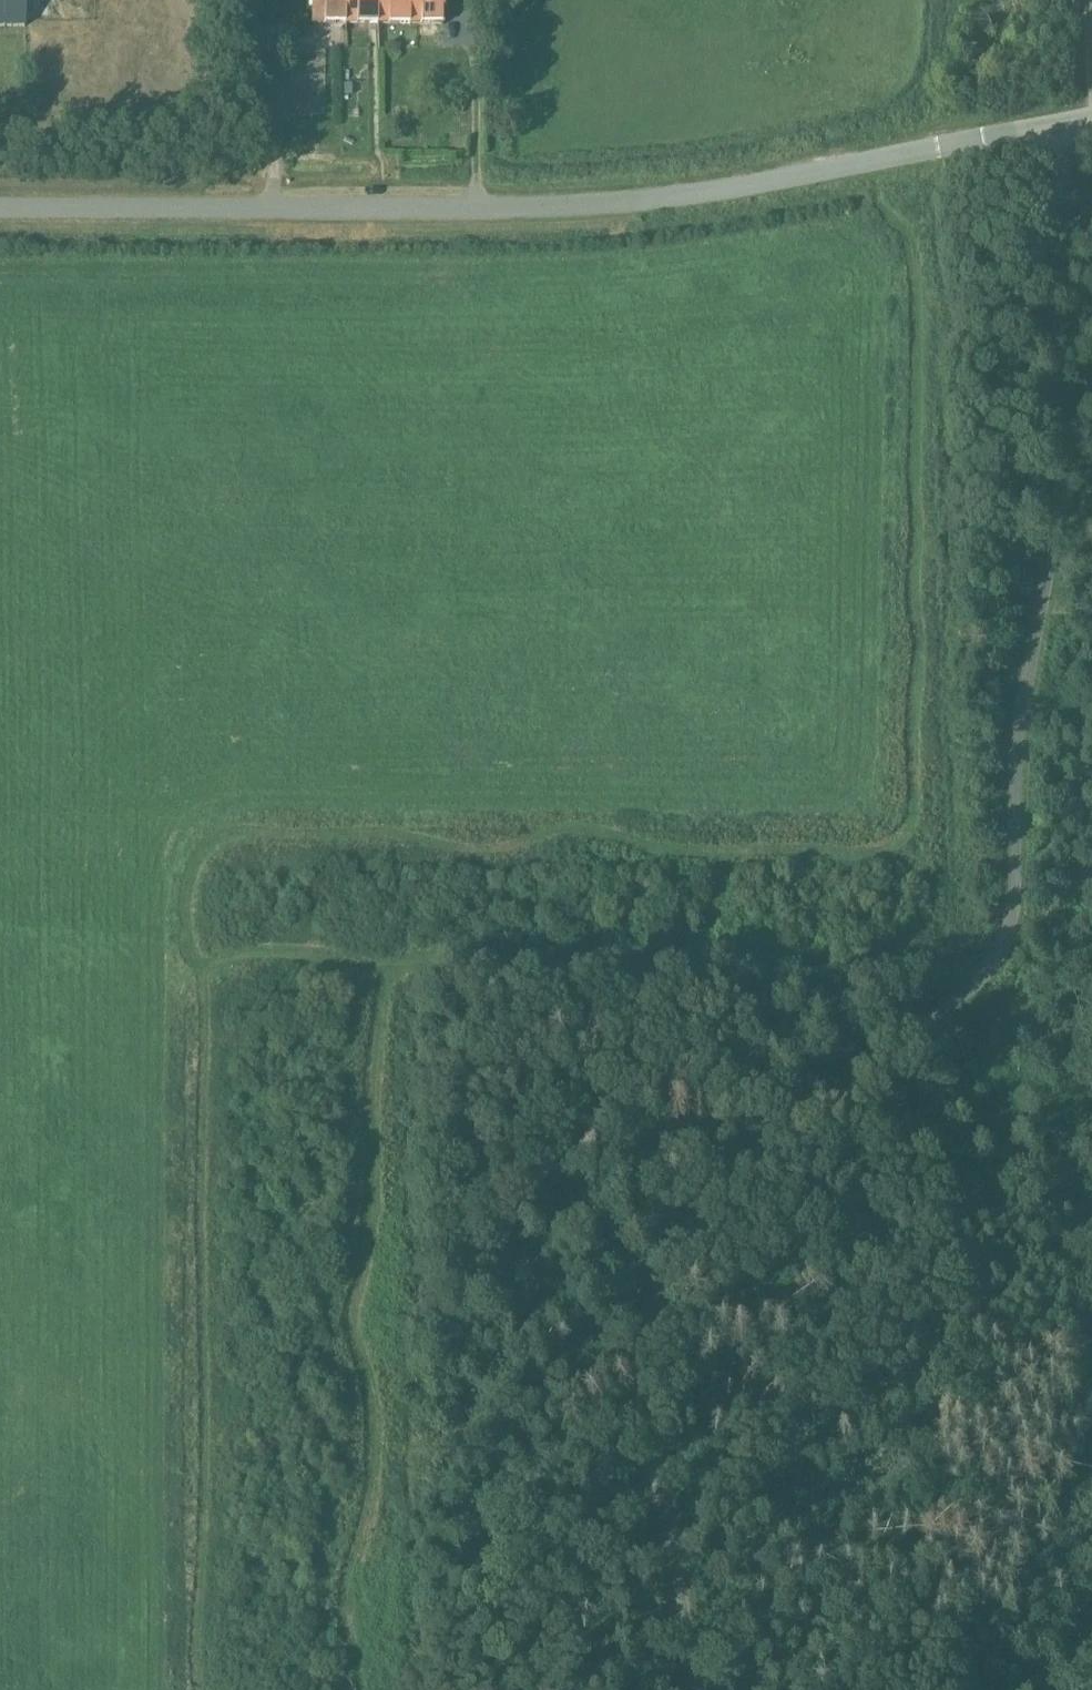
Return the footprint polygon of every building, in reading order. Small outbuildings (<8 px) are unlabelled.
[(24,28),(24,0),(0,0),(0,28),(24,28)] [(312,24),(345,24),(345,0),(312,0),(312,24)] [(345,24),(377,24),(377,0),(345,0),(345,24)] [(409,24),(409,0),(377,0),(377,24),(409,24)] [(409,24),(442,24),(442,0),(409,0),(409,24)] [(256,40),(258,54),(272,52),(270,38),(256,40)]
